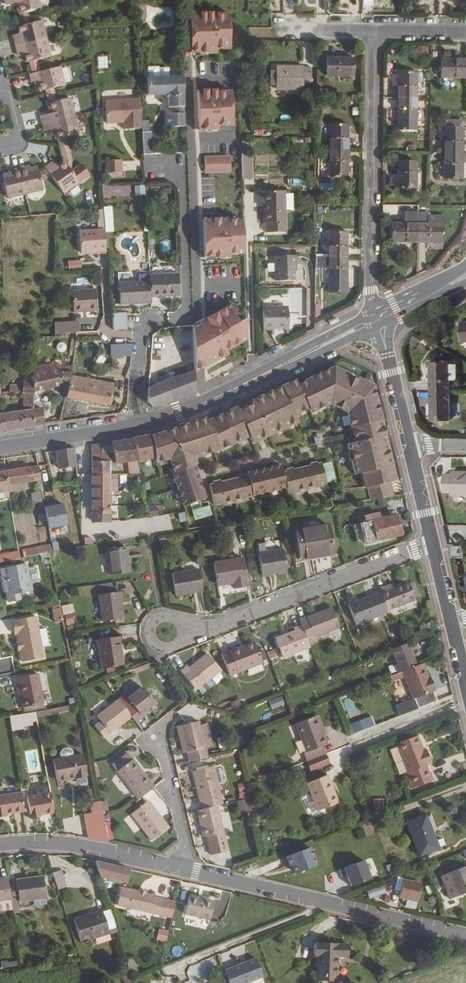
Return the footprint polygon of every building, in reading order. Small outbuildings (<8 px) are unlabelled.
[(38,0),(3,0),(5,5),(12,3),(15,2),(16,6),(18,13),(26,11),(40,8),(38,0)] [(230,47),(229,12),(215,13),(215,11),(189,11),(190,39),(194,38),(194,50),(199,50),(199,51),(216,51),(216,47),(230,47)] [(28,16),(19,18),(21,25),(30,23),(28,16)] [(45,38),(41,20),(30,23),(21,25),(16,26),(18,33),(12,35),(15,45),(45,38)] [(50,56),(45,38),(15,45),(18,56),(22,56),(24,62),(28,61),(37,59),(50,56)] [(108,56),(98,56),(98,69),(108,68),(108,56)] [(353,76),(353,58),(326,58),(326,76),(353,76)] [(441,58),(441,78),(465,78),(465,58),(441,58)] [(40,71),(37,59),(28,61),(31,73),(40,71)] [(64,85),(60,66),(40,71),(31,73),(29,74),(31,82),(34,81),(37,81),(38,84),(40,91),(44,90),(53,88),(64,85)] [(302,90),(302,67),(276,66),(276,70),(276,83),(276,89),(302,90)] [(416,96),(417,72),(397,72),(397,96),(416,96)] [(184,106),(183,77),(146,78),(147,95),(164,95),(167,98),(167,107),(174,107),(184,106)] [(232,123),(231,90),(217,90),(217,88),(196,88),(197,115),(202,115),(202,128),(217,127),(217,123),(232,123)] [(56,101),(54,93),(46,95),(48,103),(56,101)] [(416,123),(416,96),(397,96),(397,123),(416,123)] [(74,115),(70,97),(56,101),(48,103),(49,110),(50,113),(46,114),(39,116),(41,123),(74,115)] [(141,128),(139,99),(104,101),(106,123),(122,122),(122,129),(141,128)] [(184,114),(184,106),(174,107),(174,114),(184,114)] [(185,126),(184,114),(174,114),(167,115),(167,126),(185,126)] [(78,133),(74,115),(41,123),(43,131),(50,129),(54,128),(55,132),(56,139),(78,133)] [(348,150),(348,124),(329,124),(329,150),(348,150)] [(463,153),(463,128),(443,127),(443,153),(463,153)] [(151,153),(150,132),(148,132),(141,132),(142,154),(151,153)] [(348,175),(348,150),(329,150),(329,175),(348,175)] [(463,178),(463,153),(443,153),(443,162),(443,178),(463,178)] [(253,154),(242,154),(242,179),(253,179),(253,154)] [(230,171),(230,156),(204,156),(204,171),(230,171)] [(123,160),(106,160),(106,177),(123,176),(123,160)] [(78,182),(64,161),(57,165),(55,167),(53,164),(52,162),(45,167),(46,169),(51,177),(62,193),(78,182)] [(416,188),(416,161),(397,161),(397,188),(416,188)] [(38,171),(36,165),(30,167),(29,166),(18,168),(24,194),(42,189),(40,180),(38,171)] [(24,194),(18,168),(8,171),(8,172),(1,174),(2,176),(3,183),(7,198),(24,194)] [(51,177),(46,169),(38,171),(40,180),(51,177)] [(285,232),(284,190),(259,191),(259,206),(263,206),(264,223),(265,223),(266,233),(285,232)] [(397,214),(396,205),(387,206),(387,215),(397,214)] [(417,242),(417,212),(404,212),(404,223),(391,223),(391,242),(417,242)] [(442,243),(442,216),(427,215),(428,215),(428,212),(417,212),(417,242),(442,243)] [(243,253),(242,219),(228,220),(228,218),(203,218),(203,245),(208,245),(208,256),(214,256),(214,257),(229,257),(229,253),(243,253)] [(105,251),(103,229),(78,232),(80,253),(105,251)] [(346,257),(346,232),(328,232),(328,257),(346,257)] [(295,271),(295,255),(274,256),(275,281),(293,281),(293,271),(295,271)] [(328,268),(328,257),(315,257),(315,268),(328,268)] [(346,292),(346,257),(328,257),(328,292),(346,292)] [(68,261),(69,270),(82,268),(81,260),(68,261)] [(178,295),(177,274),(149,275),(150,281),(151,297),(178,295)] [(151,297),(150,281),(118,283),(119,304),(151,303),(151,297)] [(97,310),(95,289),(71,291),(73,312),(97,310)] [(245,339),(245,318),(238,322),(235,315),(237,314),(232,304),(205,317),(206,324),(201,326),(198,328),(192,330),(194,370),(200,367),(227,353),(225,350),(240,342),(240,339),(245,339)] [(288,325),(287,308),(262,309),(262,328),(273,328),(273,326),(288,325)] [(126,329),(125,313),(112,314),(113,329),(126,329)] [(79,332),(78,321),(54,323),(54,334),(78,332),(79,332)] [(99,337),(97,331),(79,332),(78,332),(79,339),(99,337)] [(417,348),(424,337),(415,332),(409,343),(417,348)] [(130,355),(131,344),(109,345),(110,356),(130,355)] [(100,366),(105,359),(100,355),(95,362),(100,366)] [(241,363),(239,358),(231,362),(233,366),(233,367),(234,367),(236,366),(237,366),(238,366),(239,365),(241,364),(241,363)] [(450,391),(449,379),(449,361),(429,362),(430,391),(450,391)] [(66,394),(71,376),(71,372),(60,372),(60,369),(50,371),(48,364),(31,368),(33,375),(30,376),(31,381),(24,380),(23,393),(33,394),(34,391),(60,385),(61,388),(62,394),(66,394)] [(396,481),(374,388),(336,370),(299,388),(296,383),(253,404),(254,406),(239,413),(238,410),(209,422),(208,418),(160,434),(133,439),(137,460),(155,457),(156,461),(170,456),(174,470),(175,469),(185,502),(206,496),(196,463),(195,463),(194,458),(218,450),(248,438),(251,436),(254,443),(297,423),(294,416),(309,409),(311,413),(330,404),(347,412),(351,428),(349,429),(353,443),(347,444),(355,476),(360,474),(364,489),(368,488),(371,501),(394,498),(390,483),(396,481)] [(195,392),(194,370),(148,387),(147,403),(155,407),(195,392)] [(109,405),(113,384),(71,376),(66,394),(65,397),(109,405)] [(450,420),(450,391),(430,391),(430,420),(450,420)] [(32,408),(33,394),(23,393),(22,406),(24,406),(24,409),(32,408)] [(429,410),(428,394),(418,395),(418,411),(429,410)] [(43,424),(40,407),(32,409),(35,425),(43,424)] [(32,409),(32,408),(24,409),(0,413),(0,430),(35,425),(32,409)] [(137,460),(133,439),(111,442),(115,464),(127,462),(129,474),(140,474),(137,460)] [(77,467),(74,448),(54,451),(58,470),(77,467)] [(109,475),(109,461),(101,461),(91,461),(91,475),(109,475)] [(249,477),(211,487),(216,507),(288,488),(289,493),(327,483),(322,464),(284,474),(283,466),(248,475),(249,477)] [(38,466),(6,471),(8,486),(20,484),(27,483),(36,481),(41,481),(38,466)] [(8,486),(6,471),(0,471),(0,494),(9,492),(8,486)] [(451,471),(451,473),(451,493),(451,495),(465,495),(465,471),(451,471)] [(451,493),(451,473),(443,473),(442,493),(451,493)] [(109,497),(109,492),(112,492),(112,486),(109,486),(109,480),(109,475),(91,475),(92,515),(109,515),(109,497)] [(21,486),(20,484),(8,486),(9,492),(9,493),(22,491),(21,486)] [(41,503),(40,492),(31,494),(33,504),(41,503)] [(66,503),(46,507),(50,529),(70,526),(66,503)] [(47,524),(43,506),(39,507),(36,507),(40,525),(47,524)] [(210,506),(202,508),(204,518),(213,515),(210,506)] [(109,523),(109,515),(92,515),(92,523),(109,523)] [(402,535),(398,515),(361,523),(366,543),(402,535)] [(334,554),(329,524),(295,530),(300,560),(334,554)] [(62,547),(58,533),(53,534),(56,548),(62,547)] [(51,543),(23,550),(25,558),(53,551),(51,543)] [(462,556),(462,546),(451,546),(451,556),(462,556)] [(130,572),(126,547),(107,550),(111,575),(130,572)] [(0,554),(0,563),(21,560),(20,551),(0,554)] [(287,572),(283,551),(258,555),(262,576),(287,572)] [(248,587),(243,559),(213,563),(217,586),(233,584),(234,589),(248,587)] [(27,564),(0,569),(0,570),(5,593),(7,593),(9,603),(21,600),(19,593),(32,591),(27,564)] [(202,591),(199,570),(172,575),(175,596),(202,591)] [(408,584),(407,582),(394,587),(393,583),(379,589),(381,593),(388,612),(415,601),(414,598),(408,584)] [(419,596),(414,582),(408,584),(414,598),(419,596)] [(121,607),(119,592),(98,595),(102,622),(123,619),(121,607)] [(388,612),(381,593),(348,605),(356,625),(388,613),(388,612)] [(71,605),(62,607),(67,625),(76,622),(71,605)] [(63,622),(60,608),(52,610),(55,623),(63,622)] [(340,628),(332,608),(300,620),(302,625),(310,645),(316,643),(314,639),(340,628)] [(44,658),(36,616),(12,621),(15,635),(17,635),(22,662),(44,658)] [(137,625),(121,626),(121,635),(137,635),(137,625)] [(310,645),(302,625),(293,628),(294,631),(275,639),(283,658),(311,647),(310,645)] [(123,665),(119,637),(97,640),(102,669),(123,665)] [(262,663),(254,642),(229,652),(229,651),(222,654),(231,675),(262,663)] [(416,665),(407,643),(401,645),(400,646),(393,648),(391,649),(397,665),(395,666),(397,672),(402,670),(416,665)] [(280,656),(277,649),(271,652),(273,658),(280,656)] [(213,686),(209,680),(220,671),(208,654),(189,669),(187,666),(181,671),(195,690),(198,688),(203,694),(213,686)] [(436,691),(430,676),(428,677),(422,662),(416,665),(402,670),(413,700),(436,691)] [(44,704),(38,674),(15,678),(19,699),(21,699),(23,708),(43,704),(44,704)] [(146,711),(155,704),(142,687),(127,699),(124,695),(119,699),(132,716),(137,722),(142,718),(140,715),(146,711)] [(282,697),(269,701),(271,710),(285,705),(282,697)] [(104,738),(132,716),(119,699),(96,717),(100,721),(94,726),(104,738)] [(230,712),(241,707),(239,700),(218,708),(230,712)] [(37,717),(69,712),(68,708),(36,714),(37,717)] [(24,727),(33,726),(32,722),(31,715),(25,715),(9,719),(12,731),(24,729),(24,727)] [(327,744),(324,735),(326,734),(318,715),(295,725),(306,753),(304,753),(307,761),(325,754),(322,746),(327,744)] [(212,746),(206,719),(178,726),(185,753),(187,753),(189,762),(207,758),(205,748),(212,746)] [(366,727),(363,721),(354,725),(356,731),(366,727)] [(185,753),(178,726),(176,727),(182,754),(185,753)] [(433,781),(427,766),(432,764),(426,749),(423,750),(417,736),(397,744),(408,773),(406,774),(412,789),(433,781)] [(74,756),(73,751),(69,748),(62,749),(59,753),(60,759),(74,756)] [(154,787),(128,753),(111,765),(138,800),(154,787)] [(87,777),(83,755),(74,756),(60,759),(53,760),(57,782),(87,777)] [(189,762),(176,766),(178,773),(191,770),(189,762)] [(223,804),(214,766),(192,772),(201,809),(217,806),(223,804)] [(338,803),(327,775),(307,783),(318,811),(338,803)] [(240,793),(246,791),(244,783),(237,785),(240,793)] [(51,793),(49,784),(35,786),(33,789),(34,796),(50,793),(51,793)] [(250,798),(248,791),(246,791),(240,793),(238,794),(240,800),(250,798)] [(21,793),(0,796),(0,818),(7,816),(7,814),(24,812),(21,793)] [(54,813),(51,793),(50,793),(34,796),(27,797),(31,819),(40,817),(40,815),(54,813)] [(238,802),(241,815),(253,812),(250,799),(238,802)] [(169,828),(148,801),(131,814),(151,841),(169,828)] [(108,842),(101,802),(90,804),(92,813),(83,816),(88,839),(108,842)] [(223,833),(217,806),(201,809),(196,810),(203,838),(206,837),(208,845),(224,841),(222,833),(223,833)] [(439,849),(426,815),(406,823),(419,857),(439,849)] [(321,866),(314,846),(288,856),(292,866),(294,866),(298,875),(321,866)] [(135,871),(98,862),(103,879),(131,886),(135,871)] [(374,882),(366,862),(344,870),(352,891),(374,882)] [(441,877),(450,900),(465,893),(465,867),(441,877)] [(66,887),(61,870),(53,873),(58,890),(66,887)] [(46,898),(43,877),(16,880),(16,885),(9,886),(12,909),(13,914),(19,913),(18,903),(33,900),(46,898)] [(9,886),(8,878),(0,879),(0,911),(12,909),(9,886)] [(397,898),(417,902),(420,883),(400,880),(397,898)] [(369,892),(372,899),(386,892),(383,885),(369,892)] [(154,898),(155,895),(121,888),(117,906),(165,916),(168,901),(154,898)] [(210,920),(214,901),(189,896),(185,914),(210,920)] [(117,931),(109,908),(73,919),(81,943),(117,931)] [(160,929),(157,939),(166,942),(169,932),(160,929)] [(337,982),(337,958),(347,958),(348,944),(316,943),(316,957),(318,957),(318,981),(337,982)] [(229,982),(246,982),(262,977),(254,957),(224,969),(229,982)] [(129,972),(121,976),(124,982),(133,982),(129,972)]
